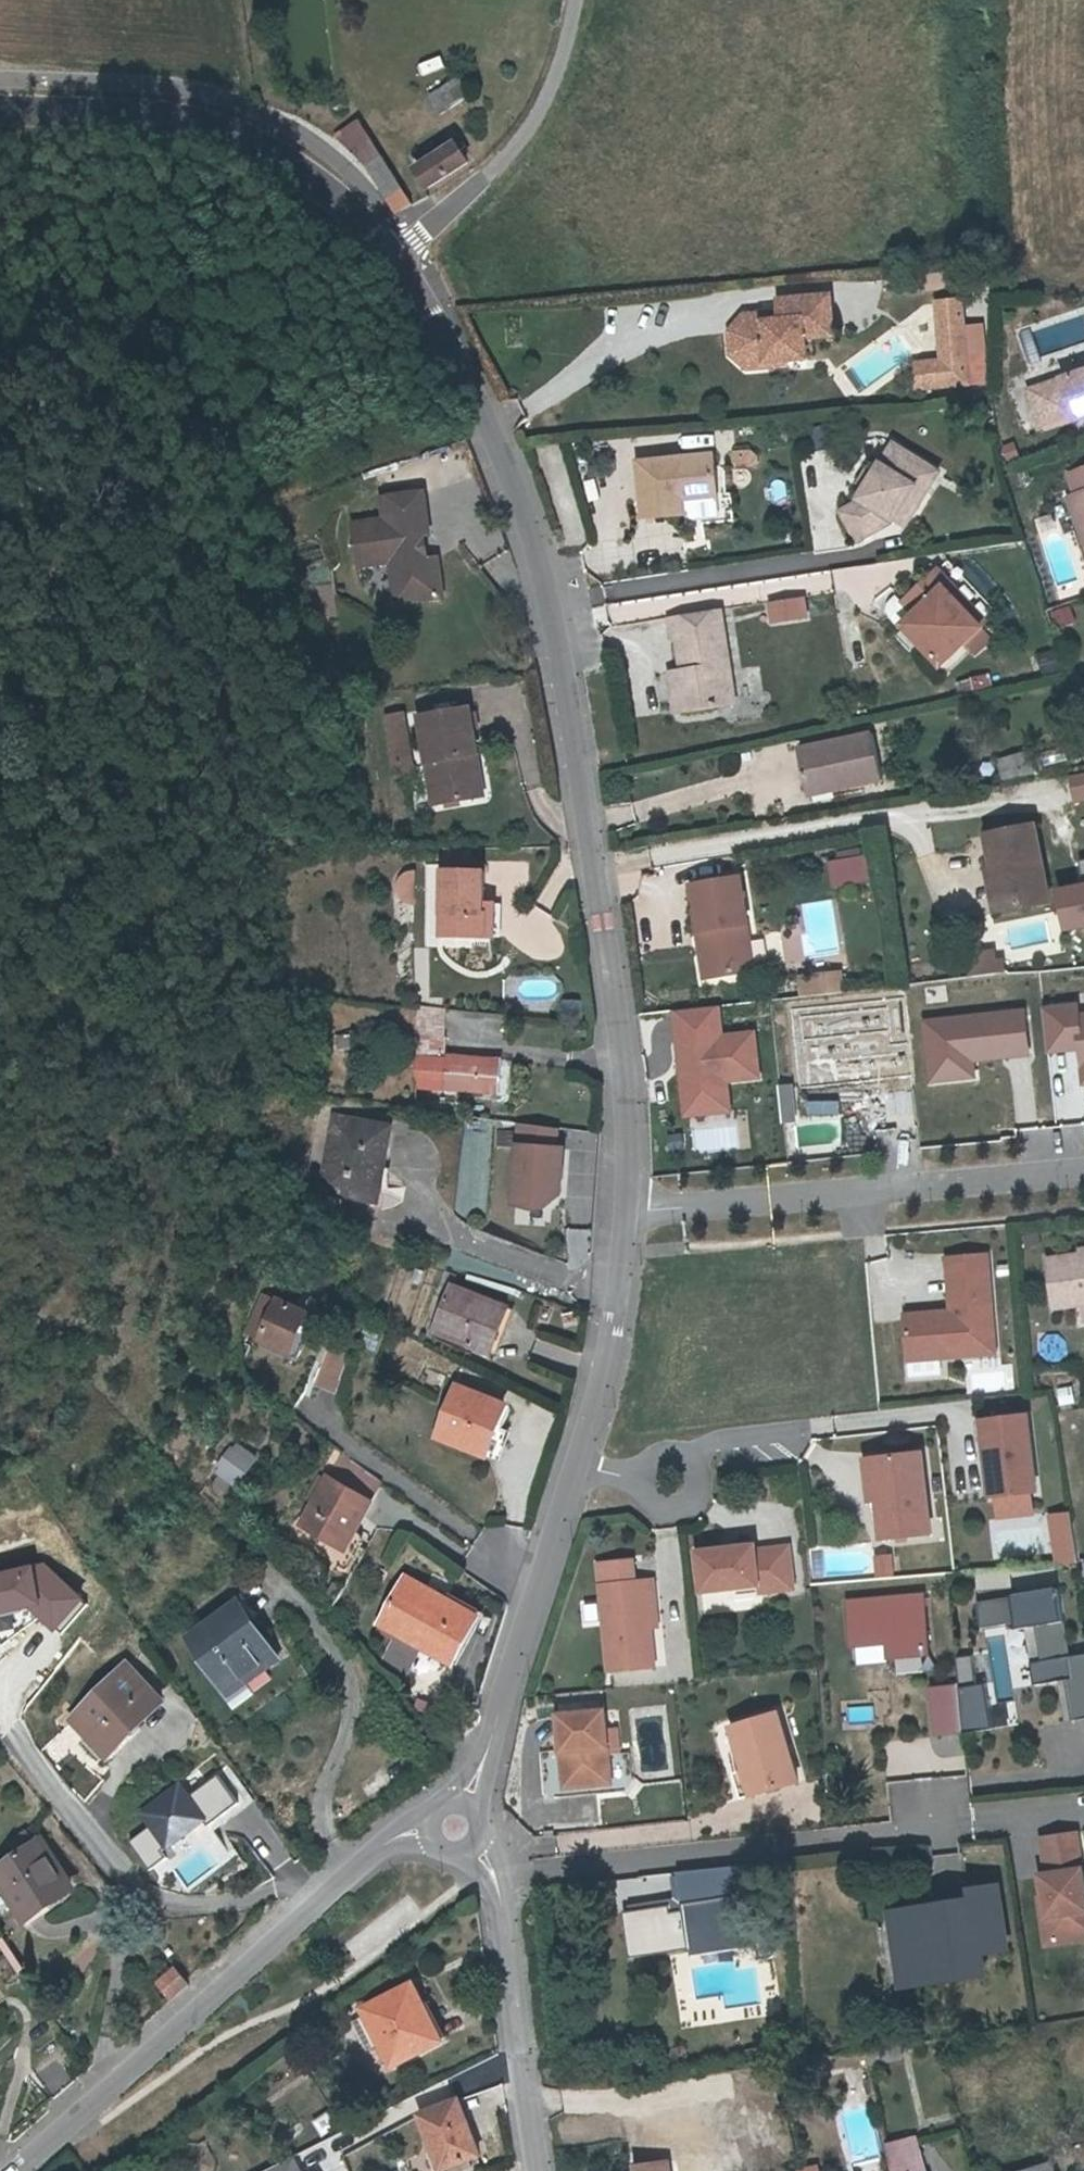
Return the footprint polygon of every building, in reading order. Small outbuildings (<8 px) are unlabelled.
[(424,78),(448,70),(444,58),(420,67),(424,78)] [(466,86),(435,102),(445,120),(475,104),(466,86)] [(337,136),(358,158),(375,148),(360,122),(337,136)] [(385,157),(375,148),(358,158),(367,167),(398,213),(414,203),(385,157)] [(463,149),(420,171),(430,190),(473,168),(463,149)] [(767,365),(787,364),(807,362),(806,341),(834,339),(831,299),(779,303),(780,315),(781,321),(781,323),(764,325),(764,322),(747,324),(735,337),(737,355),(743,361),(766,359),(767,365)] [(939,320),(964,318),(962,303),(938,305),(939,320)] [(787,369),(787,364),(767,365),(766,359),(743,361),(737,355),(735,337),(747,324),(764,322),(764,325),(781,323),(781,321),(780,315),(744,319),(729,335),(731,358),(748,372),(787,369)] [(943,364),(968,361),(964,318),(939,320),(943,364)] [(968,361),(943,364),(916,366),(919,391),(970,386),(968,361)] [(1022,386),(1034,419),(1077,402),(1080,410),(1083,409),(1083,363),(1022,386)] [(1077,402),(1070,406),(1072,413),(1080,410),(1077,402)] [(914,494),(924,500),(938,479),(925,471),(893,449),(873,480),(864,494),(854,508),(839,516),(854,546),(886,531),(889,526),(892,528),(914,494)] [(645,521),(688,517),(687,501),(694,501),(694,504),(719,502),(715,458),(639,465),(645,521)] [(1083,484),(1083,461),(1060,469),(1068,490),(1083,484)] [(1068,490),(1060,493),(1083,561),(1083,484),(1068,490)] [(901,534),(924,500),(914,494),(892,528),(901,534)] [(383,539),(364,541),(364,542),(371,568),(375,586),(383,585),(387,587),(389,606),(399,605),(401,625),(440,621),(436,581),(422,583),(420,556),(428,555),(426,539),(424,513),(381,518),(383,539)] [(364,542),(364,541),(351,543),(353,587),(375,586),(371,568),(364,542)] [(935,576),(930,582),(980,635),(986,630),(935,576)] [(980,635),(930,582),(900,609),(912,622),(900,633),(939,674),(980,635)] [(771,602),(775,626),(814,620),(810,595),(771,602)] [(1048,609),(1054,628),(1074,622),(1068,603),(1048,609)] [(399,605),(389,606),(391,626),(401,625),(399,605)] [(710,703),(729,701),(717,614),(664,621),(667,642),(672,641),(677,675),(679,685),(669,686),(673,716),(711,710),(710,703)] [(1055,645),(1034,651),(1039,670),(1060,664),(1055,645)] [(670,717),(673,716),(669,686),(679,685),(677,675),(664,677),(670,717)] [(730,708),(729,701),(710,703),(711,710),(730,708)] [(470,717),(419,725),(432,810),(474,803),(468,763),(477,761),(470,717)] [(393,777),(410,774),(402,718),(385,720),(393,777)] [(835,795),(850,792),(873,788),(863,739),(790,755),(798,798),(803,797),(835,790),(835,795)] [(483,803),(477,761),(468,763),(474,803),(483,803)] [(1066,774),(1071,800),(1083,798),(1083,770),(1066,774)] [(835,790),(803,797),(806,810),(852,801),(850,792),(835,795),(835,790)] [(1002,875),(1010,915),(1050,907),(1035,830),(987,839),(993,875),(994,877),(1002,875)] [(418,873),(400,873),(400,902),(419,902),(418,873)] [(995,917),(1010,915),(1002,875),(994,877),(993,875),(987,876),(995,917)] [(699,946),(695,947),(693,947),(698,978),(740,972),(736,947),(742,946),(739,925),(741,925),(733,879),(685,887),(693,933),(696,932),(699,946)] [(1054,891),(1062,929),(1083,925),(1083,885),(1054,891)] [(474,891),(433,889),(430,955),(473,957),(475,933),(472,933),(472,924),(474,891)] [(483,924),(472,924),(472,933),(475,933),(473,957),(482,957),(483,924)] [(1002,969),(998,945),(962,951),(965,974),(1002,969)] [(747,971),(742,946),(736,947),(740,972),(747,971)] [(811,996),(839,993),(837,974),(809,977),(811,996)] [(1042,1003),(1047,1051),(1075,1050),(1080,1084),(1083,1083),(1083,1009),(1077,1009),(1074,1000),(1042,1003)] [(893,1004),(800,1012),(809,1082),(857,1080),(859,1086),(919,1079),(913,1039),(898,1040),(893,1004)] [(1031,1052),(1024,1005),(921,1019),(927,1083),(973,1079),(974,1060),(1031,1052)] [(727,1007),(676,1013),(689,1120),(739,1114),(736,1084),(769,1082),(763,1031),(730,1033),(727,1007)] [(413,1043),(443,1045),(445,1024),(415,1022),(413,1043)] [(411,1060),(414,1061),(412,1093),(495,1099),(498,1067),(442,1062),(443,1045),(413,1043),(411,1060)] [(495,1099),(494,1110),(496,1110),(499,1110),(502,1108),(504,1106),(506,1104),(507,1099),(509,1067),(498,1067),(495,1099)] [(380,1170),(384,1130),(330,1123),(321,1191),(370,1198),(374,1169),(380,1170)] [(544,1205),(555,1194),(559,1149),(553,1149),(554,1130),(517,1127),(511,1202),(544,1205)] [(993,1251),(941,1253),(946,1307),(900,1313),(901,1361),(999,1357),(993,1251)] [(1074,1257),(1041,1262),(1047,1311),(1077,1308),(1083,1307),(1083,1256),(1074,1257)] [(451,1298),(434,1344),(473,1359),(489,1365),(505,1317),(451,1298)] [(260,1339),(297,1361),(318,1323),(281,1303),(260,1339)] [(576,1360),(580,1339),(542,1331),(537,1351),(576,1360)] [(293,1368),(297,1361),(260,1339),(255,1347),(293,1368)] [(329,1403),(339,1369),(316,1363),(306,1396),(329,1403)] [(1055,1387),(1057,1404),(1074,1402),(1072,1385),(1055,1387)] [(456,1402),(437,1452),(483,1471),(501,1418),(456,1402)] [(1021,1409),(974,1414),(983,1490),(989,1489),(1024,1485),(1030,1485),(1021,1409)] [(219,1475),(250,1491),(268,1458),(238,1441),(219,1475)] [(870,1496),(872,1516),(874,1535),(924,1529),(915,1448),(871,1454),(876,1495),(870,1496)] [(876,1495),(871,1454),(858,1455),(865,1517),(872,1516),(870,1496),(876,1495)] [(339,1465),(324,1487),(367,1514),(380,1494),(339,1465)] [(992,1511),(1027,1506),(1024,1485),(989,1489),(992,1511)] [(350,1527),(356,1531),(367,1514),(324,1487),(296,1534),(337,1561),(348,1544),(348,1543),(342,1539),(350,1527)] [(1067,1513),(1049,1515),(1055,1562),(1073,1559),(1067,1513)] [(348,1543),(356,1531),(350,1527),(342,1539),(348,1543)] [(358,1550),(348,1544),(337,1561),(296,1534),(286,1549),(340,1584),(358,1556),(358,1550)] [(702,1595),(759,1589),(761,1597),(795,1593),(791,1550),(756,1554),(756,1548),(698,1554),(702,1595)] [(884,1557),(870,1558),(872,1579),(887,1576),(884,1557)] [(646,1601),(652,1601),(650,1581),(632,1583),(630,1561),(596,1565),(598,1586),(605,1672),(651,1668),(648,1631),(646,1601)] [(1083,1717),(1083,1652),(1064,1656),(1052,1588),(1006,1596),(1006,1597),(971,1604),(975,1628),(1011,1622),(1012,1629),(1031,1626),(1037,1660),(1026,1662),(1030,1684),(1061,1679),(1068,1720),(1083,1717)] [(919,1593),(842,1601),(847,1644),(882,1641),(884,1656),(925,1651),(919,1593)] [(369,1642),(386,1651),(414,1666),(444,1682),(467,1636),(393,1596),(369,1642)] [(655,1630),(652,1601),(646,1601),(648,1631),(655,1630)] [(231,1620),(181,1660),(219,1707),(237,1693),(239,1697),(240,1695),(272,1670),(231,1620)] [(855,1658),(880,1655),(879,1643),(853,1646),(855,1658)] [(397,1698),(414,1666),(386,1651),(369,1683),(397,1698)] [(971,1652),(953,1655),(957,1680),(975,1676),(971,1652)] [(954,1683),(927,1686),(933,1735),(959,1733),(954,1683)] [(124,1689),(64,1739),(78,1756),(96,1777),(154,1728),(124,1689)] [(237,1693),(219,1707),(221,1710),(220,1711),(232,1727),(253,1711),(240,1695),(239,1697),(237,1693)] [(1016,1726),(1015,1701),(990,1703),(992,1727),(1016,1726)] [(592,1766),(607,1766),(606,1752),(605,1730),(603,1710),(558,1714),(562,1788),(593,1786),(592,1766)] [(735,1750),(749,1796),(796,1783),(776,1714),(729,1728),(735,1750)] [(616,1729),(605,1730),(606,1752),(617,1752),(616,1729)] [(959,1733),(933,1735),(935,1756),(961,1754),(959,1733)] [(738,1800),(749,1796),(735,1750),(729,1753),(735,1773),(730,1773),(738,1800)] [(78,1756),(74,1759),(92,1781),(96,1777),(78,1756)] [(592,1766),(593,1786),(609,1785),(607,1766),(592,1766)] [(917,1784),(890,1786),(892,1814),(919,1812),(917,1784)] [(1075,1835),(1040,1840),(1045,1876),(1039,1877),(1045,1917),(1040,1918),(1045,1946),(1083,1940),(1079,1913),(1083,1912),(1083,1891),(1075,1835)] [(0,1877),(0,1913),(5,1910),(18,1927),(40,1912),(43,1916),(68,1898),(35,1852),(0,1877)] [(767,1892),(763,1864),(678,1873),(683,1913),(673,1915),(672,1908),(624,1915),(631,1961),(689,1952),(689,1949),(743,1939),(744,1944),(756,1943),(759,1960),(769,1959),(771,1957),(773,1955),(774,1954),(775,1951),(775,1950),(771,1920),(741,1925),(737,1897),(767,1892)] [(903,1939),(896,1940),(903,1987),(981,1975),(978,1953),(1004,1949),(995,1890),(968,1895),(971,1915),(930,1921),(929,1911),(900,1915),(903,1939)] [(903,1939),(900,1915),(892,1917),(896,1940),(903,1939)] [(165,2012),(180,1996),(165,1978),(150,1992),(165,2012)] [(401,2093),(443,2070),(423,2036),(428,2032),(417,2015),(370,2041),(401,2093)] [(423,2036),(443,2070),(453,2063),(432,2030),(428,2032),(423,2036)] [(898,2046),(889,2047),(865,2051),(868,2065),(901,2059),(900,2046),(898,2046)] [(42,2069),(20,2084),(39,2110),(60,2094),(42,2069)] [(777,2093),(779,2105),(780,2109),(790,2107),(786,2091),(777,2093)] [(626,2126),(628,2139),(632,2161),(632,2166),(665,2160),(707,2154),(700,2115),(645,2124),(626,2126)] [(472,2121),(430,2136),(442,2170),(489,2170),(472,2121)] [(923,2170),(915,2134),(882,2141),(888,2170),(918,2170),(923,2170)] [(665,2160),(632,2166),(633,2170),(667,2170),(665,2160)] [(797,2165),(798,2170),(817,2170),(816,2163),(797,2165)]
